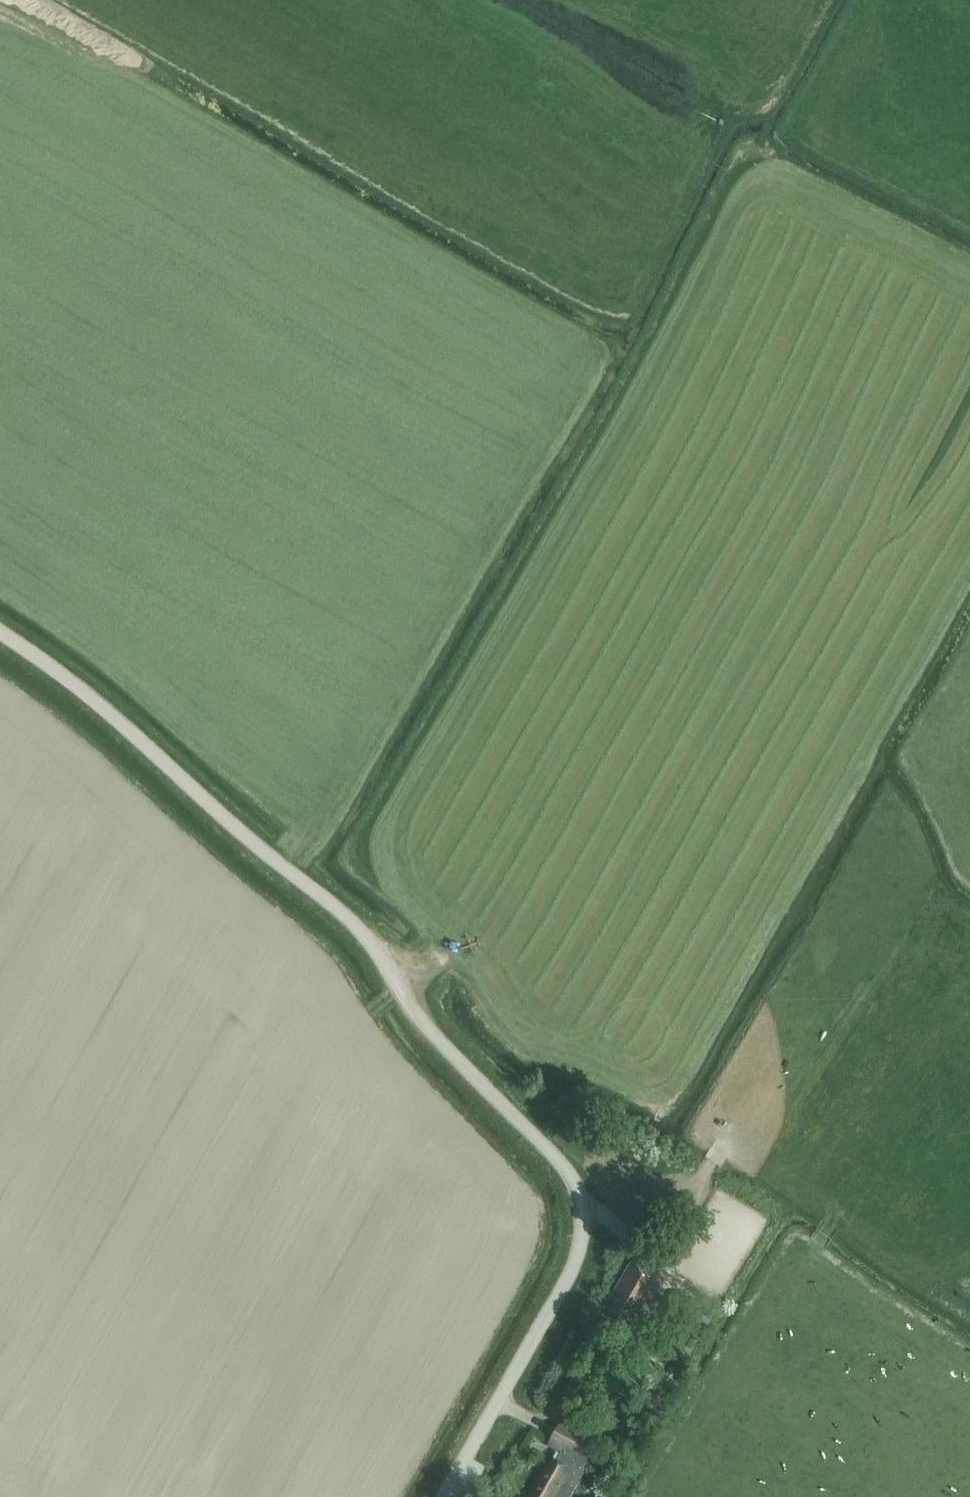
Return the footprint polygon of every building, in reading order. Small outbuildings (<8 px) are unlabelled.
[(632,1331),(663,1279),(632,1261),(601,1313),(632,1331)] [(695,1346),(684,1340),(677,1351),(688,1358),(695,1346)] [(591,1460),(582,1454),(589,1440),(560,1424),(549,1445),(557,1449),(548,1466),(550,1468),(544,1477),(543,1476),(531,1496),(570,1496),(591,1460)]
